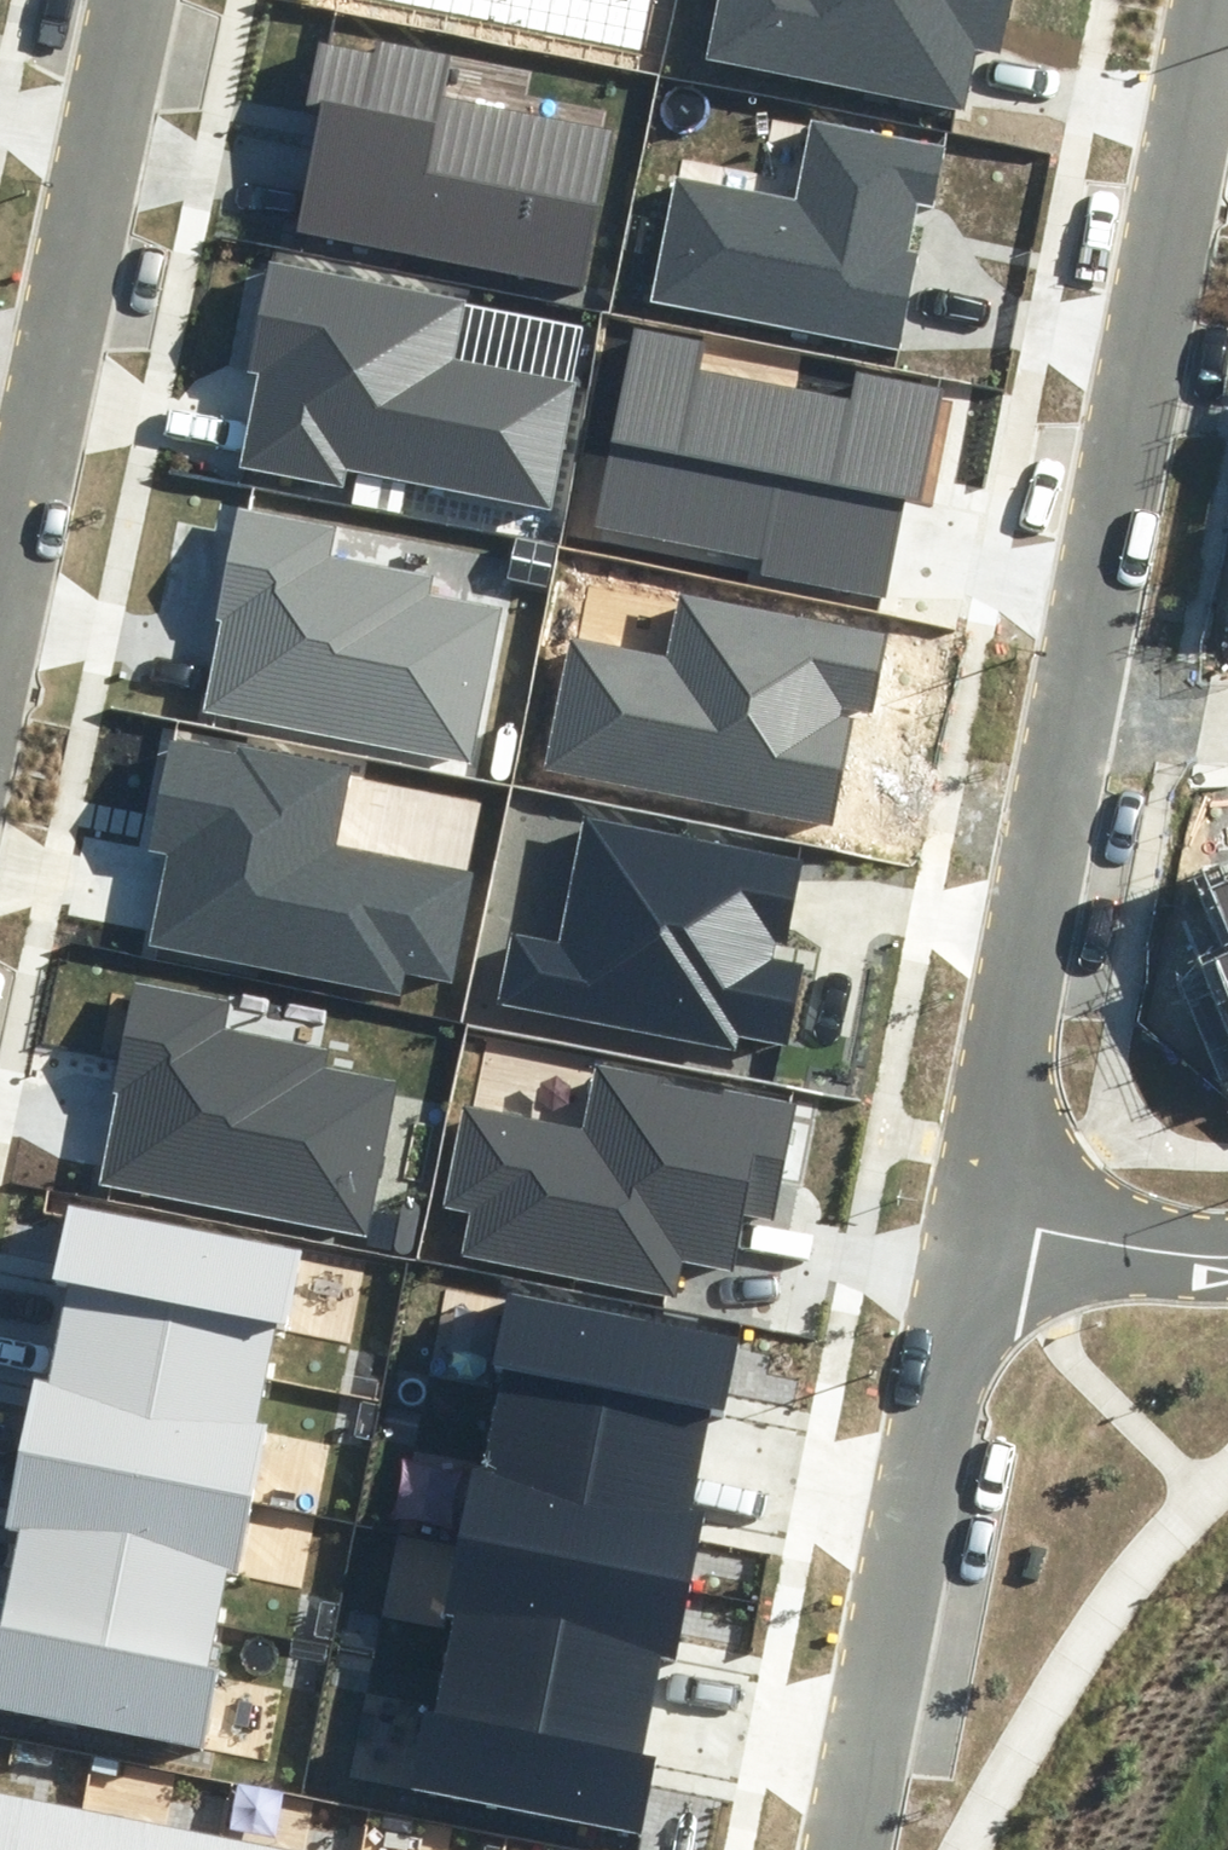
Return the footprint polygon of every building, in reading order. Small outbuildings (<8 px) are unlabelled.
[(646,52),(656,0),(372,0),(646,52)] [(709,56),(964,108),(976,50),(1001,55),(1012,0),(720,0),(709,56)] [(582,288),(615,128),(445,94),(453,55),(377,39),(374,52),(320,42),(306,107),(322,110),(297,231),(582,288)] [(946,146),(810,120),(795,197),(675,174),(650,301),(900,349),(918,255),(906,253),(916,204),(934,208),(946,146)] [(550,508),(575,383),(454,358),(466,300),(270,261),(248,371),(258,373),(239,466),(343,487),(347,468),(550,508)] [(702,341),(635,328),(597,525),(766,557),(762,576),(887,600),(905,503),(921,506),(944,389),(856,372),(850,400),(696,370),(702,341)] [(468,760),(497,610),(430,597),(434,575),(334,556),(340,526),(223,503),(211,563),(226,566),(216,619),(222,621),(205,709),(468,760)] [(515,539),(507,579),(548,588),(557,547),(515,539)] [(887,633),(679,593),(667,657),(571,639),(546,769),(832,826),(853,718),(840,715),(842,707),(872,713),(887,633)] [(147,946),(400,996),(405,970),(451,979),(472,875),(333,847),(348,769),(237,747),(236,752),(168,739),(146,851),(165,855),(147,946)] [(804,860),(584,816),(558,943),(513,934),(499,1004),(735,1051),(738,1035),(788,1045),(805,963),(774,957),(777,943),(787,945),(804,860)] [(1200,891),(1222,946),(1174,965),(1220,1080),(1227,1077),(1227,879),(1200,891)] [(366,1236),(396,1081),(333,1069),(337,1050),(226,1028),(232,1001),(135,982),(113,1093),(118,1094),(100,1184),(366,1236)] [(796,1104),(595,1064),(582,1129),(464,1106),(444,1206),(471,1211),(462,1255),(676,1297),(683,1262),(732,1272),(743,1215),(773,1221),(796,1104)] [(285,1331),(300,1252),(69,1207),(54,1283),(71,1286),(60,1340),(264,1380),(274,1329),(285,1331)] [(723,1419),(739,1339),(506,1295),(491,1371),(507,1374),(497,1428),(699,1467),(709,1416),(723,1419)] [(20,1453),(251,1500),(264,1424),(256,1422),(264,1380),(60,1340),(51,1384),(34,1380),(20,1453)] [(457,1542),(689,1586),(703,1512),(691,1509),(699,1467),(497,1428),(488,1471),(471,1468),(457,1542)] [(236,1577),(251,1500),(20,1453),(5,1529),(21,1532),(11,1586),(215,1625),(225,1574),(236,1577)] [(673,1665),(689,1586),(457,1542),(443,1616),(459,1619),(448,1673),(652,1713),(662,1663),(673,1665)] [(200,1747),(215,1669),(207,1668),(215,1625),(11,1586),(2,1629),(0,1628),(0,1709),(200,1747)] [(407,1791),(640,1835),(655,1757),(644,1755),(652,1713),(448,1673),(440,1717),(422,1714),(407,1791)] [(80,1810),(0,1794),(0,1849),(72,1849),(80,1810)] [(219,1838),(80,1810),(72,1849),(217,1849),(219,1838)] [(219,1838),(217,1849),(280,1849),(219,1838)]
